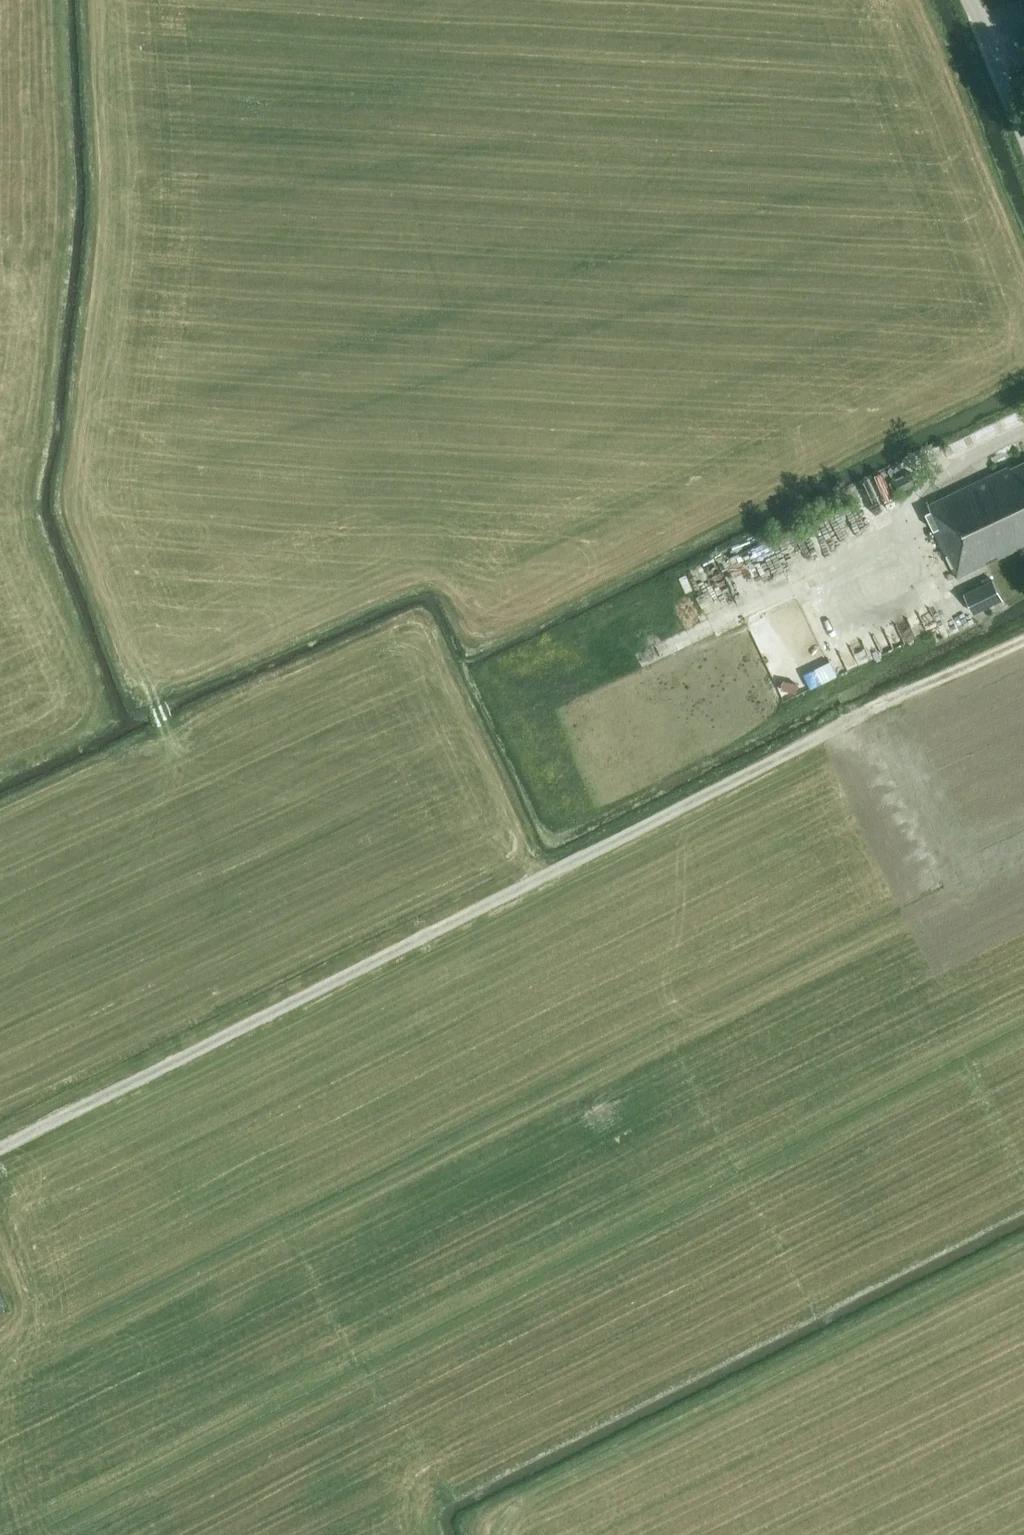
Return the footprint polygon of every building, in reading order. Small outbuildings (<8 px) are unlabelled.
[(1011,465),(930,503),(940,526),(935,528),(958,577),(1023,546),(1023,462),(1012,468),(1011,465)] [(917,485),(911,472),(890,481),(896,494),(917,485)] [(748,586),(739,565),(730,569),(739,590),(748,586)] [(1003,599),(993,579),(964,594),(974,613),(1003,599)]
